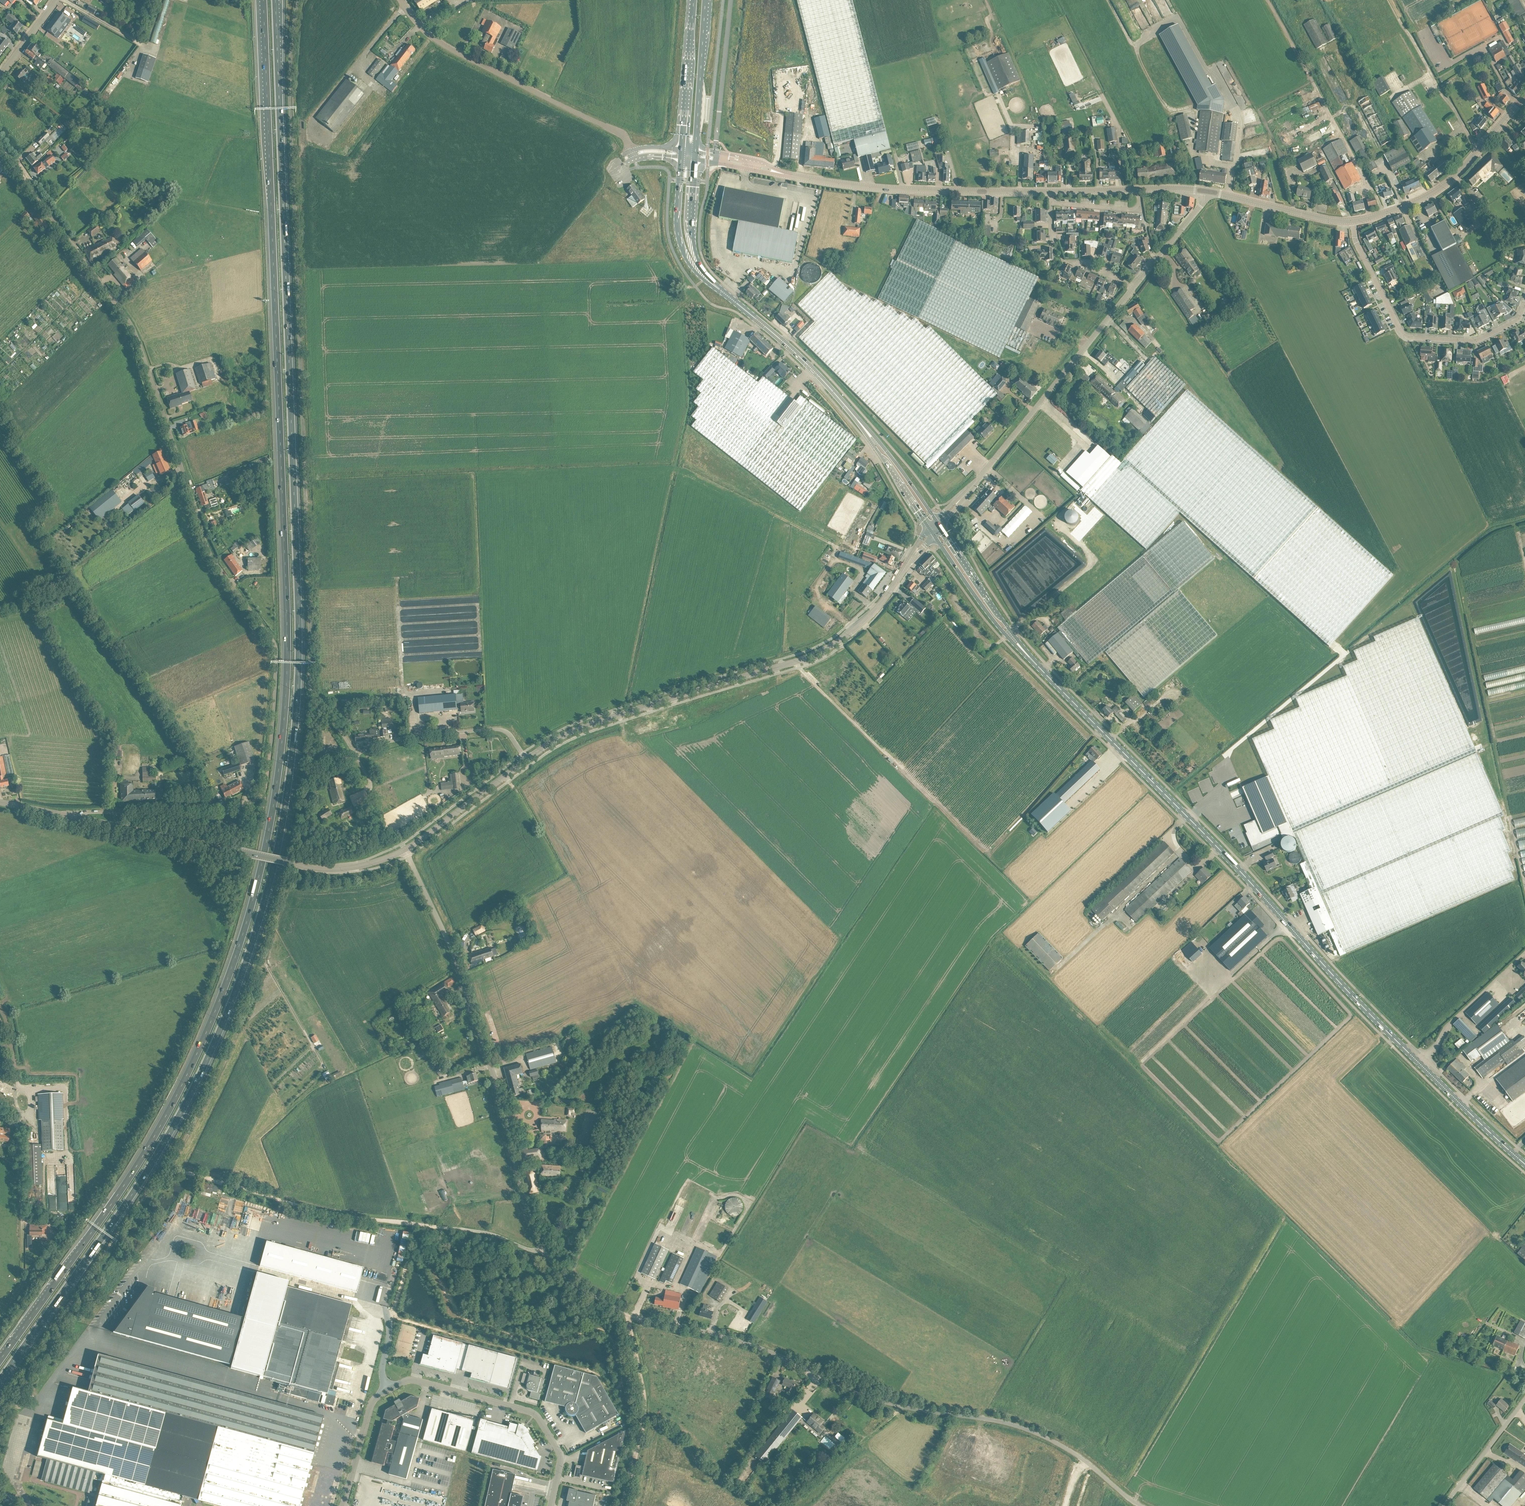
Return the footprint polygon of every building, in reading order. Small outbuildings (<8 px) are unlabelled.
[(415,2),(414,2),(421,10),(437,0),(417,0),(415,2)] [(854,140),(886,132),(867,58),(852,0),(797,0),(806,36),(834,145),(854,140)] [(1510,5),(1517,18),(1522,15),(1524,21),(1524,8),(1520,0),(1507,0),(1510,5)] [(143,12),(146,5),(140,2),(137,10),(143,12)] [(97,10),(90,5),(87,10),(94,14),(97,10)] [(71,21),(63,15),(59,12),(46,29),(50,32),(54,36),(55,35),(58,38),(71,21)] [(17,19),(13,16),(10,13),(6,19),(13,25),(10,29),(17,34),(22,26),(15,22),(17,19)] [(85,16),(82,22),(96,30),(99,25),(85,16)] [(1504,18),(1497,21),(1509,44),(1512,42),(1514,45),(1518,43),(1506,22),(1504,18)] [(486,34),(481,45),(485,48),(484,49),(492,53),(494,49),(495,47),(493,45),(494,42),(497,43),(499,40),(498,39),(496,38),(498,34),(501,27),(485,19),(482,25),(485,26),(482,32),(486,34)] [(1327,41),(1321,29),(1315,19),(1304,25),(1317,49),(1328,43),(1327,41)] [(1337,38),(1329,24),(1322,28),(1329,40),(1327,41),(1328,43),(1330,42),(1337,38)] [(1212,87),(1179,25),(1160,35),(1199,105),(1198,110),(1201,110),(1223,114),(1225,101),(1216,85),(1212,87)] [(503,40),(501,44),(513,50),(517,43),(515,42),(520,33),(509,28),(503,40)] [(9,43),(2,38),(0,37),(0,56),(9,43)] [(1503,41),(1498,44),(1489,49),(1491,53),(1501,48),(1503,52),(1507,49),(1503,41)] [(37,53),(40,49),(33,43),(28,50),(35,55),(37,53)] [(397,57),(391,65),(399,71),(416,50),(408,44),(406,47),(405,46),(402,49),(401,48),(396,55),(397,57)] [(1506,57),(1503,52),(1501,48),(1491,53),(1496,62),(1501,60),(1506,57)] [(1511,56),(1507,49),(1503,52),(1506,57),(1507,60),(1508,59),(1519,78),(1524,87),(1524,85),(1524,66),(1523,63),(1520,65),(1519,64),(1516,66),(1515,64),(1516,64),(1512,56),(1511,56)] [(46,63),(45,63),(35,55),(28,50),(25,54),(33,60),(34,59),(36,62),(34,65),(40,70),(46,63)] [(47,54),(46,53),(43,58),(37,53),(35,55),(45,63),(46,63),(76,87),(80,82),(53,61),(54,60),(47,54)] [(1009,53),(986,63),(998,90),(1002,89),(1003,91),(1007,89),(1006,87),(1009,85),(1021,80),(1009,53)] [(144,55),(139,69),(149,72),(154,58),(144,55)] [(998,90),(986,63),(984,58),(979,60),(993,92),(994,95),(999,92),(998,90)] [(30,72),(32,70),(27,66),(23,72),(20,70),(15,76),(21,81),(26,74),(28,75),(30,72)] [(45,81),(50,85),(54,81),(49,76),(45,81)] [(1372,83),(1380,97),(1391,90),(1383,77),(1372,83)] [(1512,86),(1514,84),(1511,81),(1510,78),(1505,83),(1509,89),(1516,96),(1519,92),(1512,86)] [(1524,87),(1519,78),(1514,84),(1512,86),(1519,92),(1524,87)] [(1499,81),(1496,83),(1497,86),(1495,87),(1498,93),(1503,90),(1499,81)] [(1484,84),(1478,87),(1484,100),(1490,97),(1484,84)] [(1438,133),(1422,109),(1423,108),(1411,90),(1392,103),(1402,118),(1402,117),(1415,136),(1410,139),(1420,153),(1437,142),(1433,136),(1438,133)] [(1505,105),(1509,100),(1510,100),(1501,93),(1496,98),(1505,105)] [(1358,101),(1374,131),(1382,146),(1392,140),(1384,125),(1368,96),(1358,101)] [(1488,103),(1485,106),(1491,111),(1488,115),(1490,116),(1494,119),(1499,112),(1494,108),(1488,103)] [(1196,144),(1195,151),(1200,151),(1199,153),(1206,154),(1206,152),(1218,154),(1223,114),(1201,110),(1197,140),(1195,139),(1194,143),(1196,144)] [(787,113),(783,154),(783,159),(799,160),(803,115),(787,113)] [(1193,138),(1187,114),(1176,117),(1181,141),(1193,138)] [(1473,123),(1470,125),(1471,126),(1473,131),(1477,129),(1476,129),(1478,127),(1481,129),(1488,121),(1484,118),(1483,117),(1480,115),(1477,119),(1480,121),(1476,125),(1476,126),(1475,126),(1473,123)] [(814,119),(819,139),(824,138),(830,136),(825,116),(817,118),(814,119)] [(1066,121),(1060,123),(1061,127),(1063,137),(1073,135),(1072,126),(1070,126),(1069,120),(1066,121)] [(1401,138),(1409,134),(1402,120),(1394,124),(1401,138)] [(1236,143),(1238,125),(1224,123),(1222,141),(1225,141),(1236,143)] [(1109,142),(1117,141),(1115,128),(1107,129),(1109,142)] [(880,152),(890,149),(886,132),(854,140),(858,157),(862,156),(866,172),(875,170),(875,169),(874,167),(872,159),(881,156),(880,152)] [(1017,132),(1017,144),(1027,145),(1031,145),(1031,132),(1017,132)] [(45,133),(37,142),(41,146),(49,138),(45,133)] [(832,144),(830,136),(824,138),(826,145),(827,144),(828,150),(833,149),(832,144)] [(1065,154),(1075,153),(1073,136),(1063,138),(1065,154)] [(1356,152),(1359,150),(1365,147),(1359,136),(1350,141),(1356,152)] [(1345,167),(1340,157),(1343,156),(1346,163),(1349,162),(1345,154),(1349,152),(1341,139),(1323,149),(1330,163),(1335,172),(1345,167)] [(1501,145),(1505,148),(1508,150),(1512,145),(1506,139),(1501,145)] [(1235,147),(1236,143),(1225,141),(1222,161),(1234,162),(1236,148),(1235,147)] [(834,169),(834,164),(835,159),(828,159),(828,157),(825,156),(825,157),(822,157),(823,143),(816,143),(806,142),(804,166),(834,169)] [(1393,172),(1411,162),(1402,145),(1384,155),(1393,172)] [(1366,146),(1365,147),(1359,150),(1371,172),(1378,168),(1366,146)] [(1166,156),(1164,147),(1158,148),(1153,149),(1155,158),(1159,157),(1160,157),(1166,156)] [(42,156),(41,155),(44,153),(42,151),(40,153),(36,156),(34,152),(32,154),(26,159),(32,166),(38,161),(38,160),(42,156)] [(55,161),(54,159),(53,158),(55,156),(53,154),(51,151),(46,154),(49,157),(45,160),(41,163),(41,164),(34,169),(38,174),(45,169),(44,166),(47,164),(48,166),(55,161)] [(1491,170),(1493,172),(1497,172),(1503,167),(1493,153),(1474,171),(1466,179),(1472,186),(1481,178),(1482,179),(1491,170)] [(1303,172),(1317,165),(1312,154),(1298,161),(1303,172)] [(893,166),(890,155),(885,156),(887,163),(877,166),(874,167),(875,169),(878,169),(879,173),(890,170),(889,166),(893,166)] [(949,182),(949,177),(949,170),(950,170),(950,166),(948,166),(948,164),(943,164),(943,155),(935,155),(939,169),(944,169),(943,182),(949,182)] [(1033,171),(1037,171),(1039,171),(1039,167),(1038,167),(1038,164),(1035,164),(1035,167),(1033,167),(1034,156),(1023,155),(1023,179),(1033,179),(1033,171)] [(1199,158),(1196,159),(1199,170),(1203,168),(1202,167),(1204,166),(1202,161),(1200,157),(1199,158)] [(1419,157),(1413,162),(1416,168),(1418,171),(1427,164),(1424,161),(1421,157),(1419,157)] [(855,167),(853,162),(853,159),(841,162),(844,170),(855,167)] [(1430,162),(1428,164),(1432,169),(1428,172),(1430,175),(1432,174),(1436,178),(1449,167),(1446,163),(1443,159),(1440,161),(1434,166),(1430,162)] [(1092,180),(1092,175),(1092,173),(1091,173),(1090,160),(1079,160),(1079,181),(1092,180)] [(1061,182),(1061,177),(1060,167),(1056,167),(1056,173),(1048,173),(1048,166),(1048,161),(1045,161),(1044,161),(1044,166),(1044,182),(1048,182),(1048,183),(1051,183),(1053,183),(1056,183),(1057,183),(1057,182),(1061,182)] [(913,167),(912,162),(901,165),(903,172),(910,170),(909,168),(913,167)] [(1256,177),(1256,172),(1254,163),(1244,165),(1249,187),(1256,185),(1255,177),(1256,177)] [(1352,163),(1345,167),(1335,172),(1345,190),(1362,181),(1352,163)] [(1166,177),(1176,175),(1175,165),(1154,167),(1154,168),(1150,168),(1150,166),(1144,166),(1144,169),(1138,169),(1139,179),(1149,179),(1149,180),(1166,177)] [(919,175),(918,181),(926,181),(926,174),(926,166),(917,166),(917,174),(919,175)] [(1119,180),(1119,175),(1119,169),(1119,166),(1115,166),(1115,169),(1109,169),(1109,179),(1115,179),(1115,180),(1119,180)] [(1334,179),(1327,166),(1320,170),(1326,183),(1334,179)] [(936,182),(936,177),(936,173),(935,168),(931,167),(932,173),(928,173),(928,176),(928,181),(936,182)] [(1505,168),(1499,173),(1508,183),(1514,178),(1515,178),(1515,177),(1505,167),(1504,167),(1505,168)] [(1201,171),(1200,175),(1200,180),(1213,182),(1213,183),(1225,184),(1226,180),(1227,173),(1226,173),(1227,169),(1223,168),(1222,173),(1213,172),(1205,171),(1205,170),(1203,170),(1202,171),(1201,171)] [(1109,179),(1109,169),(1103,169),(1099,170),(1100,180),(1103,180),(1103,179),(1109,179)] [(1431,182),(1436,178),(1432,174),(1430,175),(1428,172),(1427,172),(1425,169),(1422,171),(1425,174),(1431,182)] [(1417,179),(1402,186),(1405,194),(1410,192),(1414,190),(1421,187),(1417,179)] [(1270,198),(1271,193),(1271,192),(1267,191),(1269,182),(1262,181),(1260,190),(1260,195),(1260,196),(1266,197),(1270,198)] [(638,204),(645,199),(639,191),(638,192),(633,185),(627,189),(632,196),(627,200),(633,208),(638,204)] [(1392,196),(1391,191),(1390,189),(1386,190),(1385,188),(1382,189),(1381,186),(1377,187),(1379,193),(1383,192),(1385,198),(1392,196)] [(1299,187),(1298,190),(1297,195),(1306,197),(1306,198),(1310,199),(1312,190),(1299,187)] [(778,230),(784,200),(725,188),(719,218),(739,222),(778,230)] [(1343,202),(1341,198),(1339,194),(1337,195),(1335,191),(1334,188),(1330,190),(1336,200),(1338,205),(1343,202)] [(1464,195),(1463,196),(1457,188),(1448,195),(1454,203),(1457,201),(1459,203),(1462,201),(1465,205),(1469,203),(1464,195)] [(1365,209),(1364,205),(1363,201),(1357,202),(1356,202),(1354,194),(1348,196),(1350,202),(1352,202),(1355,212),(1365,209)] [(899,201),(899,203),(901,203),(901,205),(904,205),(903,208),(908,208),(908,204),(908,201),(909,196),(899,196),(899,201)] [(990,202),(982,201),(982,209),(988,210),(994,210),(994,207),(997,207),(998,204),(998,199),(990,198),(990,202)] [(1193,208),(1194,200),(1190,199),(1188,198),(1188,199),(1187,199),(1186,208),(1189,208),(1189,212),(1190,212),(1193,208)] [(1377,206),(1376,202),(1375,198),(1367,200),(1369,209),(1377,206)] [(924,208),(925,202),(925,201),(914,200),(914,208),(920,208),(924,208)] [(924,212),(924,214),(928,214),(928,211),(935,212),(936,212),(936,209),(936,208),(936,203),(929,203),(925,202),(924,208),(924,211),(924,212)] [(951,202),(951,207),(951,210),(961,211),(960,214),(968,214),(968,213),(980,213),(981,202),(969,202),(969,203),(951,202)] [(1159,203),(1159,206),(1155,206),(1155,211),(1158,211),(1157,230),(1157,227),(1166,228),(1166,231),(1168,204),(1159,203)] [(1429,217),(1435,214),(1436,217),(1441,214),(1439,211),(1438,212),(1433,203),(1424,208),(1429,217)] [(1185,207),(1180,207),(1175,207),(1174,214),(1184,215),(1185,207)] [(914,212),(914,217),(919,219),(919,217),(920,216),(917,215),(917,212),(924,212),(924,211),(924,208),(920,208),(914,208),(914,209),(914,212)] [(1464,230),(1474,225),(1463,208),(1454,213),(1464,230)] [(48,227),(35,209),(31,213),(43,230),(48,227)] [(1040,210),(1036,210),(1036,222),(1045,222),(1045,218),(1044,218),(1044,210),(1041,210),(1040,210)] [(1075,220),(1076,213),(1073,213),(1073,212),(1071,212),(1071,211),(1067,211),(1067,221),(1068,224),(1076,224),(1075,221),(1075,220)] [(29,215),(26,212),(19,219),(22,222),(29,215)] [(1109,224),(1110,214),(1106,213),(1106,214),(1104,214),(1104,218),(1101,217),(1100,226),(1103,227),(1106,227),(1106,223),(1109,224)] [(1113,214),(1110,214),(1109,224),(1113,224),(1112,227),(1115,227),(1115,230),(1117,230),(1117,228),(1118,228),(1118,220),(1115,220),(1116,215),(1113,215),(1113,214)] [(1126,225),(1127,215),(1124,215),(1124,216),(1121,215),(1121,220),(1118,220),(1118,228),(1123,228),(1123,225),(1126,225)] [(1136,216),(1133,215),(1132,226),(1136,226),(1135,229),(1141,230),(1141,222),(1138,222),(1139,217),(1136,217),(1136,216)] [(1239,215),(1238,220),(1237,225),(1242,226),(1241,230),(1243,231),(1245,231),(1248,217),(1247,216),(1244,215),(1244,216),(1239,215)] [(1396,223),(1404,241),(1407,247),(1417,242),(1412,230),(1410,226),(1406,227),(1404,228),(1402,224),(1405,223),(1401,215),(1394,219),(1396,223)] [(1387,222),(1389,226),(1393,235),(1396,233),(1393,227),(1396,226),(1393,219),(1392,219),(1391,219),(1389,220),(1389,221),(1387,222)] [(1029,334),(1026,333),(1015,327),(1028,300),(1039,278),(957,240),(958,239),(917,220),(878,299),(918,319),(919,318),(999,358),(1006,344),(1020,351),(1029,334)] [(101,231),(99,229),(102,226),(99,222),(96,225),(88,231),(93,238),(101,231)] [(778,230),(739,222),(733,252),(792,263),(798,234),(778,230)] [(1474,279),(1447,227),(1445,222),(1431,229),(1443,252),(1460,286),(1474,279)] [(1375,226),(1377,231),(1378,233),(1387,229),(1384,223),(1375,226)] [(1290,227),(1266,224),(1265,229),(1265,235),(1288,238),(1288,237),(1290,227)] [(859,237),(860,229),(844,227),(843,236),(859,237)] [(1300,240),(1300,234),(1301,229),(1290,227),(1288,237),(1296,238),(1295,243),(1303,244),(1304,240),(1300,240)] [(147,229),(141,234),(153,248),(159,243),(147,229)] [(1377,237),(1376,234),(1373,230),(1365,235),(1367,238),(1363,240),(1370,252),(1373,250),(1369,241),(1377,237)] [(1040,231),(1036,231),(1036,242),(1037,242),(1046,242),(1046,238),(1045,238),(1045,231),(1040,231)] [(1342,252),(1341,248),(1342,242),(1344,242),(1345,233),(1337,233),(1336,238),(1336,256),(1339,254),(1342,252)] [(1387,236),(1390,241),(1392,245),(1397,242),(1392,234),(1387,236)] [(1065,252),(1074,252),(1073,244),(1075,244),(1075,236),(1072,236),(1067,236),(1065,236),(1065,240),(1064,240),(1064,244),(1065,244),(1065,252)] [(1147,237),(1144,238),(1144,237),(1138,239),(1139,243),(1142,253),(1149,251),(1146,244),(1149,243),(1147,237)] [(105,240),(84,251),(90,262),(110,251),(110,250),(116,247),(112,238),(105,241),(105,240)] [(1112,248),(1113,243),(1113,241),(1109,240),(1108,245),(1103,243),(1102,247),(1100,247),(1098,255),(1105,258),(1108,250),(1111,251),(1112,248)] [(1097,249),(1098,244),(1098,243),(1094,241),(1091,241),(1084,241),(1084,246),(1082,246),(1082,256),(1086,256),(1086,255),(1090,255),(1090,246),(1091,246),(1093,247),(1097,249)] [(1350,247),(1342,252),(1339,254),(1345,263),(1350,260),(1355,256),(1350,247)] [(142,248),(130,258),(141,270),(152,260),(142,248)] [(1119,263),(1120,259),(1121,255),(1118,254),(1119,250),(1112,248),(1111,251),(1109,256),(1109,257),(1110,255),(1113,256),(1111,261),(1119,263)] [(1046,251),(1038,251),(1038,258),(1046,258),(1046,261),(1053,261),(1053,249),(1046,249),(1046,251)] [(1134,256),(1129,263),(1127,265),(1133,270),(1136,266),(1138,263),(1141,260),(1137,257),(1140,254),(1134,249),(1131,253),(1134,256)] [(1191,257),(1189,253),(1186,249),(1176,256),(1182,265),(1191,257)] [(1443,252),(1432,258),(1449,291),(1460,286),(1443,252)] [(1193,260),(1191,257),(1182,265),(1184,268),(1185,268),(1191,277),(1196,273),(1198,276),(1202,273),(1200,270),(1192,260),(1193,260)] [(124,263),(121,265),(116,258),(112,262),(108,265),(115,274),(114,275),(126,289),(129,285),(135,281),(133,278),(125,269),(127,267),(124,263)] [(1392,264),(1384,268),(1386,272),(1386,271),(1387,274),(1384,275),(1389,284),(1397,280),(1393,271),(1392,272),(1391,269),(1394,268),(1392,264)] [(1064,265),(1061,269),(1061,271),(1064,273),(1063,276),(1063,277),(1069,280),(1070,279),(1073,272),(1070,271),(1071,268),(1064,265)] [(1513,274),(1511,280),(1521,283),(1523,277),(1520,276),(1520,274),(1521,274),(1522,270),(1516,268),(1514,274),(1513,274)] [(1073,271),(1073,272),(1070,279),(1075,282),(1077,278),(1082,281),(1084,277),(1086,272),(1081,269),(1081,271),(1078,269),(1077,272),(1073,271)] [(1488,270),(1483,274),(1485,276),(1488,277),(1491,275),(1494,274),(1491,269),(1488,270)] [(760,273),(756,277),(764,284),(767,280),(760,273)] [(815,322),(803,334),(799,338),(927,465),(925,466),(928,469),(930,467),(937,474),(939,476),(947,468),(946,466),(938,458),(967,430),(974,423),(972,420),(997,394),(929,327),(926,330),(914,318),(911,322),(903,313),(899,316),(888,305),(885,308),(876,300),(873,303),(865,295),(861,298),(853,289),(850,292),(830,273),(798,305),(815,322)] [(1084,277),(1082,281),(1079,286),(1086,289),(1087,286),(1092,288),(1097,277),(1090,273),(1087,280),(1083,278),(1084,277)] [(794,291),(779,278),(769,290),(784,303),(794,291)] [(1104,284),(1106,281),(1100,278),(1097,286),(1101,288),(1099,291),(1103,293),(1106,287),(1107,286),(1104,284)] [(1109,289),(1106,287),(1103,293),(1109,296),(1110,294),(1113,295),(1117,286),(1113,284),(1113,285),(1111,284),(1109,289)] [(748,287),(745,289),(747,291),(746,293),(752,299),(754,297),(756,299),(758,296),(761,294),(758,291),(753,287),(750,285),(749,286),(748,287)] [(1354,289),(1357,294),(1365,290),(1362,285),(1354,289)] [(1463,286),(1453,292),(1456,297),(1459,296),(1460,297),(1463,295),(1463,294),(1466,292),(1463,286)] [(1195,308),(1185,292),(1182,288),(1172,295),(1189,320),(1194,316),(1191,311),(1195,308)] [(1507,295),(1505,301),(1512,303),(1514,297),(1516,298),(1517,295),(1518,295),(1519,293),(1518,292),(1518,291),(1509,288),(1507,295)] [(1357,294),(1359,299),(1367,295),(1365,290),(1357,294)] [(1359,299),(1362,304),(1370,300),(1367,295),(1359,299)] [(1031,302),(1028,300),(1015,327),(1026,333),(1039,306),(1037,305),(1038,301),(1032,299),(1031,302)] [(1240,299),(1231,306),(1235,311),(1244,304),(1240,299)] [(1362,304),(1364,309),(1372,305),(1370,300),(1362,304)] [(1412,310),(1412,309),(1412,308),(1412,307),(1411,307),(1410,307),(1409,304),(1410,303),(1408,300),(1400,304),(1402,307),(1400,308),(1404,315),(1412,311),(1412,310)] [(1500,302),(1495,304),(1496,307),(1501,316),(1501,315),(1504,314),(1505,316),(1510,313),(1512,310),(1502,301),(1500,302)] [(1137,303),(1126,310),(1129,314),(1129,315),(1130,315),(1131,316),(1135,314),(1142,325),(1148,321),(1147,320),(1144,315),(1140,309),(1140,308),(1140,307),(1137,303)] [(1488,315),(1486,309),(1485,310),(1483,304),(1478,306),(1480,311),(1477,312),(1479,317),(1484,326),(1489,323),(1486,316),(1488,315)] [(780,314),(776,318),(783,325),(785,327),(787,326),(785,324),(786,322),(787,322),(788,321),(791,318),(788,315),(787,316),(785,314),(790,307),(782,305),(780,313),(780,314)] [(1454,325),(1455,305),(1451,305),(1450,314),(1447,314),(1446,315),(1446,319),(1442,319),(1442,329),(1444,329),(1445,330),(1446,330),(1447,330),(1450,330),(1450,324),(1454,325)] [(1500,316),(1501,316),(1496,307),(1492,309),(1490,306),(1487,308),(1493,321),(1498,319),(1498,317),(1500,316)] [(1437,329),(1438,318),(1434,318),(1434,315),(1433,314),(1430,313),(1430,307),(1426,307),(1426,316),(1425,323),(1429,323),(1429,328),(1432,329),(1433,329),(1434,329),(1437,329)] [(1375,311),(1365,316),(1368,321),(1370,320),(1378,316),(1375,311)] [(1417,319),(1414,313),(1407,316),(1409,321),(1408,322),(1410,327),(1422,328),(1422,323),(1422,319),(1417,319)] [(1484,326),(1479,317),(1476,318),(1475,315),(1471,317),(1470,318),(1472,323),(1475,321),(1479,329),(1484,326)] [(1378,316),(1370,320),(1372,325),(1380,321),(1378,316)] [(1470,328),(1470,321),(1464,321),(1464,320),(1457,319),(1456,330),(1463,330),(1463,328),(1465,328),(1470,328)] [(1120,326),(1127,333),(1129,331),(1124,321),(1120,326)] [(1380,321),(1372,325),(1374,330),(1382,326),(1380,321)] [(1205,323),(1197,329),(1200,333),(1208,328),(1205,323)] [(1129,331),(1146,348),(1147,349),(1148,348),(1147,347),(1152,342),(1145,335),(1145,334),(1135,324),(1129,331)] [(1374,330),(1372,331),(1375,336),(1385,331),(1382,326),(1374,330)] [(742,357),(751,340),(750,339),(734,331),(730,338),(734,340),(729,351),(742,357)] [(1524,338),(1524,331),(1521,333),(1522,333),(1520,334),(1518,331),(1511,334),(1513,338),(1513,339),(1514,341),(1515,341),(1516,344),(1523,340),(1523,339),(1524,338)] [(757,333),(750,339),(751,340),(766,356),(770,352),(773,349),(757,333)] [(1512,350),(1508,341),(1505,343),(1503,340),(1501,341),(1500,340),(1498,341),(1498,343),(1495,344),(1501,355),(1512,350)] [(800,511),(856,440),(805,400),(800,406),(783,427),(771,417),(788,396),(763,377),(758,383),(713,347),(693,372),(704,380),(696,390),(701,393),(694,403),(699,407),(691,416),(696,420),(692,426),(800,511)] [(1488,347),(1478,352),(1481,360),(1484,364),(1490,361),(1490,360),(1493,358),(1492,354),(1488,347)] [(1435,362),(1436,354),(1432,354),(1432,348),(1428,348),(1421,348),(1421,356),(1428,356),(1428,362),(1435,362)] [(1451,361),(1452,354),(1451,354),(1451,350),(1443,349),(1442,353),(1441,360),(1451,361)] [(1457,350),(1456,364),(1457,364),(1457,362),(1470,362),(1470,364),(1470,365),(1471,351),(1465,351),(1465,352),(1463,352),(1463,350),(1457,350)] [(1096,358),(1100,361),(1104,364),(1108,359),(1113,363),(1116,366),(1119,369),(1122,365),(1119,362),(1116,360),(1108,353),(1106,355),(1101,351),(1096,358)] [(726,354),(724,356),(730,361),(735,364),(737,360),(732,357),(726,354)] [(1139,375),(1134,380),(1127,388),(1156,418),(1186,385),(1155,357),(1139,375)] [(1478,367),(1478,360),(1474,359),(1473,372),(1482,372),(1483,367),(1479,367),(1478,367)] [(1140,361),(1123,380),(1128,384),(1145,365),(1140,361)] [(194,368),(200,384),(202,383),(203,388),(213,385),(211,381),(216,379),(211,363),(194,368)] [(784,378),(790,372),(784,365),(781,363),(775,370),(784,378)] [(767,378),(774,371),(771,367),(763,375),(767,378)] [(190,369),(181,372),(176,374),(182,394),(179,395),(179,394),(167,398),(170,409),(175,407),(183,405),(182,403),(192,400),(190,392),(196,390),(190,369)] [(998,374),(990,384),(993,387),(999,392),(1007,382),(1006,381),(1004,380),(1006,378),(1003,376),(1002,377),(998,374)] [(1108,384),(1098,375),(1091,383),(1101,392),(1111,401),(1118,408),(1125,400),(1118,394),(1116,393),(1112,389),(1114,388),(1111,385),(1109,388),(1107,385),(1108,384)] [(1038,391),(1034,387),(1033,386),(1030,383),(1027,381),(1025,383),(1017,376),(1011,382),(1022,392),(1030,399),(1038,391)] [(1113,456),(1111,458),(1112,458),(1085,489),(1084,488),(1081,491),(1147,550),(1180,513),(1254,579),(1308,519),(1315,512),(1303,501),(1306,497),(1187,390),(1122,464),(1113,456)] [(800,406),(796,402),(788,396),(771,417),(783,427),(800,406)] [(800,406),(805,400),(800,396),(796,402),(800,406)] [(1133,409),(1133,410),(1130,407),(1126,411),(1128,414),(1125,417),(1128,420),(1125,423),(1128,426),(1131,423),(1140,431),(1148,423),(1133,409)] [(199,430),(195,421),(191,423),(193,428),(188,430),(187,425),(181,427),(183,436),(199,430)] [(993,429),(990,426),(987,423),(981,429),(979,427),(976,430),(984,438),(993,429)] [(974,438),(970,434),(967,430),(938,458),(946,466),(974,438)] [(1085,489),(1112,458),(1111,458),(1098,446),(1090,455),(1086,451),(1067,472),(1084,488),(1085,489)] [(847,454),(842,460),(844,461),(845,461),(847,458),(848,459),(849,458),(853,462),(858,455),(851,450),(847,454)] [(161,451),(156,454),(153,455),(133,471),(136,475),(152,463),(152,461),(153,460),(155,459),(156,463),(155,463),(156,464),(153,465),(156,470),(158,469),(161,475),(171,471),(166,459),(165,460),(161,451)] [(1046,459),(1053,465),(1057,460),(1050,454),(1046,459)] [(859,469),(856,472),(863,477),(868,471),(865,468),(866,467),(869,463),(861,458),(858,462),(858,463),(856,464),(860,467),(859,469)] [(847,462),(843,467),(845,468),(848,471),(849,471),(853,466),(847,462)] [(851,474),(855,468),(853,466),(849,471),(844,478),(846,480),(848,477),(851,474)] [(155,478),(151,470),(144,474),(149,482),(155,478)] [(212,480),(211,480),(206,482),(207,484),(202,486),(203,487),(196,489),(197,490),(196,490),(197,493),(198,493),(198,495),(205,493),(204,492),(215,489),(212,480)] [(867,491),(857,484),(855,488),(854,489),(864,496),(867,491)] [(120,501),(119,500),(111,489),(89,506),(97,517),(98,518),(120,501)] [(992,501),(995,504),(999,499),(989,490),(981,498),(980,498),(972,507),(981,515),(988,507),(989,506),(990,505),(989,504),(992,501)] [(208,502),(205,493),(198,495),(202,506),(204,505),(206,510),(211,508),(212,507),(216,506),(213,499),(209,500),(210,501),(208,502)] [(129,503),(134,510),(134,511),(145,503),(138,495),(128,503),(129,503)] [(1077,503),(1082,507),(1089,499),(1085,495),(1077,503)] [(1006,517),(1015,507),(1012,505),(1011,506),(1001,496),(999,499),(995,504),(993,505),(994,506),(996,508),(1006,517)] [(134,510),(129,503),(122,509),(127,515),(134,510)] [(1393,575),(1318,508),(1315,512),(1308,519),(1254,579),(1329,646),(1393,575)] [(1065,518),(1065,519),(1066,520),(1066,521),(1066,522),(1067,523),(1068,524),(1069,524),(1070,525),(1071,525),(1072,525),(1073,525),(1074,525),(1076,525),(1077,524),(1077,523),(1078,522),(1079,521),(1079,520),(1079,519),(1079,518),(1079,517),(1079,516),(1078,515),(1078,514),(1077,513),(1076,512),(1075,512),(1074,512),(1073,511),(1071,512),(1070,512),(1069,512),(1068,513),(1067,514),(1066,515),(1066,517),(1065,518)] [(1185,520),(1144,554),(1175,591),(1176,592),(1217,557),(1216,556),(1185,520)] [(1001,529),(999,526),(995,530),(987,522),(984,525),(995,535),(1001,529)] [(865,536),(862,544),(868,547),(871,538),(865,536)] [(245,546),(246,547),(237,554),(240,558),(249,551),(250,552),(255,547),(261,543),(257,537),(245,546)] [(888,545),(886,551),(889,553),(889,554),(898,558),(902,551),(893,546),(892,547),(888,545)] [(886,573),(882,570),(874,564),(861,559),(841,552),(839,558),(858,566),(870,570),(867,573),(868,574),(865,577),(867,578),(863,583),(864,584),(858,592),(866,597),(872,590),(872,591),(886,573)] [(876,563),(877,558),(864,553),(862,558),(876,563)] [(921,566),(920,567),(919,566),(918,568),(918,569),(920,572),(921,570),(925,574),(924,574),(923,574),(926,576),(930,578),(932,578),(936,582),(936,581),(934,578),(939,573),(939,574),(940,574),(935,570),(940,565),(937,562),(938,562),(929,554),(919,564),(921,566)] [(1144,554),(1058,628),(1060,631),(1058,633),(1073,652),(1077,655),(1079,653),(1089,664),(1175,591),(1144,554)] [(224,560),(235,576),(242,571),(234,559),(231,555),(224,560)] [(895,558),(890,556),(888,555),(887,558),(880,555),(879,559),(885,562),(885,563),(887,564),(891,566),(895,558)] [(261,570),(261,558),(248,558),(248,570),(261,570)] [(838,603),(853,582),(842,574),(827,595),(838,603)] [(936,582),(932,578),(930,578),(928,580),(929,580),(922,587),(926,591),(933,585),(936,582)] [(907,587),(910,590),(911,590),(909,592),(912,594),(913,593),(912,592),(913,592),(915,594),(917,591),(920,587),(917,585),(917,586),(911,582),(907,587)] [(1180,590),(1106,653),(1144,698),(1173,673),(1218,636),(1180,590)] [(899,609),(897,612),(905,618),(913,609),(914,607),(921,613),(926,608),(914,598),(910,603),(911,604),(909,606),(905,602),(902,605),(901,605),(899,608),(899,609)] [(1061,614),(1062,616),(1066,620),(1077,611),(1071,605),(1061,614)] [(831,618),(827,615),(816,606),(812,610),(811,609),(808,612),(810,613),(808,615),(824,628),(831,618)] [(1275,730),(1252,740),(1268,776),(1293,832),(1476,752),(1418,618),(1374,638),(1376,642),(1354,652),(1358,661),(1343,667),(1347,677),(1296,699),(1300,708),(1271,721),(1275,730)] [(1044,632),(1048,629),(1049,628),(1045,624),(1043,626),(1038,621),(1032,626),(1041,635),(1044,632)] [(1073,652),(1058,633),(1058,634),(1056,631),(1048,638),(1050,640),(1049,641),(1064,660),(1073,652)] [(1073,658),(1072,659),(1070,660),(1068,662),(1071,665),(1069,668),(1073,672),(1080,666),(1073,658)] [(457,710),(457,704),(456,694),(460,694),(460,691),(454,692),(454,695),(418,698),(419,714),(457,710)] [(1126,703),(1134,712),(1143,704),(1134,694),(1126,703)] [(474,711),(474,706),(474,702),(457,704),(457,710),(462,709),(462,712),(474,711)] [(1116,714),(1120,711),(1116,706),(1112,710),(1108,706),(1102,711),(1108,718),(1114,713),(1116,714)] [(1120,710),(1120,711),(1116,714),(1124,723),(1127,720),(1125,717),(1125,716),(1120,710)] [(380,737),(380,731),(380,730),(373,730),(369,730),(370,734),(364,734),(360,734),(360,735),(355,736),(356,742),(365,741),(365,738),(380,737)] [(231,756),(237,754),(241,766),(255,761),(248,742),(234,747),(235,750),(229,752),(231,756)] [(461,754),(460,746),(430,749),(431,756),(444,755),(444,756),(461,754)] [(1094,747),(1090,750),(1086,754),(1092,761),(1093,762),(1101,755),(1094,747)] [(1477,753),(1293,833),(1296,838),(1306,862),(1300,865),(1311,889),(1317,887),(1335,928),(1329,930),(1340,956),(1515,879),(1511,871),(1515,869),(1507,853),(1511,851),(1502,831),(1506,829),(1500,817),(1504,815),(1477,753)] [(8,781),(7,779),(4,779),(3,777),(5,777),(5,775),(7,775),(3,756),(0,757),(0,786),(0,788),(9,786),(8,781)] [(234,765),(222,769),(224,775),(241,770),(239,763),(237,764),(237,761),(233,762),(234,765)] [(1064,803),(1096,773),(1100,769),(1093,762),(1092,761),(1056,795),(1064,803)] [(142,768),(143,782),(156,782),(156,776),(147,776),(146,767),(142,768)] [(450,775),(452,785),(441,787),(442,790),(454,789),(460,788),(458,773),(453,774),(450,775)] [(1268,776),(1242,787),(1242,788),(1255,782),(1257,787),(1244,792),(1256,820),(1244,825),(1248,834),(1246,835),(1253,851),(1254,851),(1251,844),(1255,843),(1256,845),(1281,834),(1283,838),(1288,835),(1296,838),(1293,833),(1293,832),(1268,776)] [(330,790),(331,795),(333,804),(344,801),(340,784),(341,784),(339,778),(329,781),(331,790),(330,790)] [(155,790),(145,791),(133,791),(133,785),(128,785),(128,781),(120,781),(122,802),(146,800),(156,799),(155,790)] [(232,794),(232,795),(244,789),(240,781),(227,787),(227,788),(222,791),(225,798),(232,794)] [(364,790),(350,797),(354,807),(369,800),(364,790)] [(1054,793),(1031,815),(1048,833),(1071,811),(1064,803),(1056,795),(1054,793)] [(354,813),(351,806),(338,813),(341,820),(354,813)] [(322,821),(332,814),(328,808),(318,814),(322,821)] [(1102,920),(1171,856),(1175,852),(1165,842),(1092,909),(1102,920)] [(1273,856),(1271,852),(1264,856),(1266,859),(1267,859),(1268,862),(1264,864),(1267,871),(1277,867),(1272,856),(1273,856)] [(1137,922),(1188,874),(1192,871),(1180,858),(1125,910),(1137,922)] [(1204,868),(1201,871),(1196,876),(1203,883),(1211,876),(1204,868)] [(1293,885),(1286,888),(1287,890),(1282,892),(1284,891),(1288,900),(1291,898),(1292,901),(1298,899),(1296,896),(1298,895),(1293,885)] [(1317,887),(1311,889),(1300,894),(1318,935),(1329,930),(1335,928),(1317,887)] [(1240,901),(1239,902),(1244,908),(1244,909),(1247,906),(1251,910),(1253,908),(1249,904),(1250,903),(1247,900),(1247,899),(1245,897),(1244,898),(1244,897),(1240,901)] [(1250,911),(1210,949),(1230,971),(1267,936),(1260,929),(1264,926),(1250,911)] [(482,924),(478,926),(473,929),(476,936),(485,931),(482,924)] [(1328,931),(1325,932),(1332,950),(1335,949),(1328,931)] [(1063,958),(1039,933),(1025,946),(1049,971),(1063,958)] [(1325,935),(1320,937),(1326,950),(1331,948),(1325,935)] [(1192,942),(1182,951),(1193,963),(1203,955),(1192,942)] [(497,954),(496,951),(495,948),(491,950),(490,947),(469,954),(472,964),(484,960),(493,956),(497,954)] [(452,977),(448,980),(428,992),(433,1000),(443,995),(450,991),(448,988),(456,983),(452,977)] [(1516,996),(1520,1001),(1524,996),(1524,987),(1516,996)] [(1499,1004),(1488,992),(1466,1013),(1477,1025),(1499,1004)] [(448,1004),(443,995),(433,1000),(432,1001),(433,1002),(434,1001),(438,1009),(443,1016),(445,1019),(447,1018),(452,1015),(446,1004),(448,1004)] [(1511,998),(1479,1027),(1484,1033),(1517,1004),(1511,998)] [(1477,1037),(1460,1019),(1453,1024),(1470,1043),(1477,1037)] [(1469,1045),(1464,1049),(1467,1053),(1470,1059),(1474,1056),(1476,1059),(1481,1055),(1485,1060),(1497,1051),(1510,1041),(1506,1037),(1497,1024),(1487,1032),(1481,1037),(1469,1045)] [(319,1041),(316,1035),(311,1038),(314,1044),(319,1041)] [(1497,1051),(1505,1062),(1519,1052),(1524,1047),(1524,1038),(1523,1036),(1515,1042),(1512,1039),(1510,1041),(1497,1051)] [(1466,1045),(1462,1039),(1455,1044),(1460,1050),(1466,1045)] [(531,1070),(539,1068),(556,1063),(552,1047),(526,1054),(531,1070)] [(1485,1060),(1475,1068),(1481,1076),(1483,1078),(1505,1062),(1497,1051),(1485,1060)] [(1496,1079),(1512,1101),(1524,1092),(1524,1057),(1496,1079)] [(1469,1076),(1454,1061),(1447,1069),(1462,1083),(1469,1076)] [(521,1063),(509,1067),(504,1068),(512,1097),(521,1094),(521,1093),(524,1092),(523,1088),(520,1089),(519,1086),(517,1075),(524,1074),(521,1063)] [(322,1074),(327,1082),(334,1079),(332,1076),(331,1076),(328,1070),(322,1074)] [(476,1073),(471,1074),(467,1076),(468,1083),(478,1081),(476,1073)] [(439,1085),(435,1086),(437,1097),(443,1095),(444,1095),(449,1094),(461,1090),(460,1087),(464,1086),(462,1077),(439,1083),(439,1085)] [(42,1145),(43,1151),(64,1150),(63,1119),(64,1119),(63,1093),(39,1094),(40,1120),(41,1120),(42,1145)] [(566,1120),(560,1120),(555,1120),(555,1121),(541,1120),(541,1130),(542,1130),(542,1132),(544,1132),(544,1130),(554,1130),(566,1130),(566,1120)] [(0,1128),(0,1140),(9,1141),(10,1129),(0,1128)] [(43,1151),(42,1145),(26,1145),(27,1177),(26,1177),(26,1179),(27,1179),(27,1185),(42,1185),(41,1151),(43,1151)] [(540,1149),(528,1150),(525,1151),(525,1148),(519,1148),(521,1162),(542,1159),(540,1149)] [(561,1167),(547,1166),(542,1165),(541,1175),(552,1176),(552,1175),(560,1176),(561,1167)] [(536,1192),(539,1192),(535,1174),(532,1174),(531,1171),(524,1173),(529,1194),(536,1192)] [(217,1193),(218,1187),(204,1183),(201,1194),(210,1197),(212,1191),(217,1193)] [(725,1205),(725,1207),(725,1209),(726,1211),(727,1212),(728,1214),(730,1215),(731,1216),(733,1216),(735,1216),(737,1216),(739,1215),(740,1214),(742,1212),(743,1211),(743,1209),(743,1207),(743,1205),(743,1203),(742,1202),(740,1200),(739,1199),(737,1198),(735,1198),(733,1198),(731,1198),(730,1199),(728,1200),(727,1202),(726,1203),(725,1205)] [(30,1225),(30,1235),(47,1235),(47,1225),(30,1225)] [(266,1241),(259,1266),(357,1292),(363,1268),(266,1241)] [(669,1250),(664,1248),(655,1244),(641,1273),(655,1279),(669,1250)] [(700,1293),(717,1256),(697,1247),(680,1284),(700,1293)] [(673,1253),(661,1279),(660,1281),(665,1284),(666,1281),(672,1284),(684,1258),(673,1253)] [(257,1273),(231,1368),(262,1377),(277,1323),(287,1287),(288,1282),(257,1273)] [(720,1302),(728,1290),(722,1285),(717,1283),(709,1295),(720,1302)] [(242,1318),(155,1294),(155,1295),(153,1294),(154,1289),(148,1287),(114,1332),(113,1332),(229,1364),(242,1318)] [(277,1323),(342,1340),(345,1341),(352,1316),(349,1315),(352,1305),(287,1287),(277,1323)] [(665,1290),(664,1299),(663,1306),(663,1307),(679,1310),(679,1305),(681,1294),(676,1293),(676,1292),(665,1290)] [(760,1297),(749,1315),(747,1319),(754,1323),(767,1302),(760,1297)] [(664,1299),(656,1298),(654,1304),(663,1306),(664,1299)] [(702,1309),(699,1316),(711,1319),(714,1312),(707,1310),(708,1305),(704,1304),(703,1309),(702,1309)] [(1521,1320),(1514,1333),(1524,1339),(1524,1323),(1521,1320)] [(336,1362),(342,1340),(277,1323),(262,1377),(286,1383),(309,1389),(321,1392),(327,1394),(329,1389),(332,1390),(339,1363),(336,1362)] [(463,1343),(434,1335),(428,1355),(424,1354),(421,1365),(455,1374),(457,1369),(463,1343)] [(1520,1345),(1515,1343),(1507,1340),(1507,1341),(1496,1337),(1493,1345),(1503,1349),(1503,1350),(1515,1356),(1520,1345)] [(469,1345),(463,1343),(457,1369),(462,1370),(469,1345)] [(499,1353),(469,1345),(462,1370),(462,1371),(472,1373),(471,1378),(491,1384),(499,1353)] [(517,1358),(499,1353),(491,1384),(509,1389),(517,1358)] [(88,1391),(110,1398),(165,1413),(216,1427),(196,1499),(199,1500),(220,1505),(299,1505),(324,1416),(255,1397),(114,1359),(98,1354),(96,1361),(88,1391)] [(619,1414),(598,1377),(597,1377),(555,1365),(545,1402),(555,1404),(556,1404),(567,1407),(566,1407),(566,1409),(566,1410),(567,1412),(568,1413),(569,1414),(571,1415),(572,1415),(574,1415),(575,1414),(576,1414),(582,1424),(581,1424),(586,1433),(619,1414)] [(539,1400),(545,1379),(524,1373),(521,1382),(527,1384),(527,1385),(527,1386),(527,1387),(528,1389),(529,1390),(530,1391),(531,1391),(530,1397),(539,1400)] [(773,1377),(771,1382),(767,1389),(775,1393),(780,1381),(773,1377)] [(785,1378),(783,1383),(782,1384),(788,1387),(786,1391),(791,1394),(793,1390),(795,1386),(795,1385),(796,1383),(785,1378)] [(307,1399),(309,1389),(286,1383),(283,1393),(307,1399)] [(100,1434),(110,1398),(88,1391),(73,1387),(63,1424),(47,1420),(37,1457),(47,1459),(90,1471),(100,1434)] [(336,1396),(327,1394),(321,1392),(319,1402),(333,1406),(336,1396)] [(402,1416),(404,1420),(405,1415),(410,1416),(408,1412),(418,1407),(420,1398),(411,1396),(401,1402),(401,1403),(397,1405),(397,1404),(386,1410),(384,1419),(388,1420),(387,1424),(383,1423),(380,1432),(393,1435),(395,1426),(390,1425),(391,1421),(392,1421),(402,1416)] [(110,1398),(100,1434),(155,1449),(165,1413),(110,1398)] [(1510,1405),(1506,1402),(1501,1399),(1496,1405),(1505,1412),(1510,1405)] [(1496,1405),(1490,1400),(1487,1403),(1494,1408),(1496,1405)] [(432,1408),(424,1440),(466,1452),(475,1420),(472,1419),(473,1417),(453,1413),(453,1414),(454,1414),(453,1414),(432,1408)] [(792,1410),(770,1437),(755,1456),(764,1464),(780,1444),(802,1418),(792,1410)] [(100,1434),(90,1471),(104,1475),(183,1496),(196,1499),(216,1427),(165,1413),(155,1449),(100,1434)] [(821,1425),(822,1423),(817,1418),(818,1417),(814,1414),(807,1422),(808,1421),(814,1426),(814,1427),(821,1433),(825,1428),(821,1425)] [(423,1419),(410,1416),(405,1415),(404,1420),(399,1437),(417,1442),(423,1419)] [(540,1456),(537,1451),(533,1445),(535,1444),(535,1445),(536,1444),(528,1432),(528,1431),(527,1430),(526,1429),(525,1431),(524,1430),(525,1430),(524,1429),(524,1428),(523,1428),(522,1429),(522,1428),(523,1427),(522,1426),(521,1426),(520,1425),(510,1423),(510,1424),(509,1429),(487,1423),(488,1421),(481,1419),(478,1430),(472,1453),(538,1471),(542,1456),(540,1456)] [(614,1482),(626,1431),(588,1451),(584,1467),(576,1465),(574,1477),(580,1478),(581,1475),(614,1482)] [(395,1454),(398,1442),(391,1440),(393,1435),(380,1432),(372,1462),(384,1466),(389,1467),(390,1465),(385,1463),(388,1452),(395,1454)] [(407,1479),(417,1442),(399,1437),(398,1442),(395,1454),(389,1474),(407,1479)] [(1518,1461),(1523,1454),(1524,1453),(1510,1444),(1505,1453),(1518,1462),(1518,1461)] [(47,1459),(41,1480),(42,1480),(42,1479),(91,1492),(91,1493),(95,1479),(103,1481),(104,1475),(90,1471),(47,1459)] [(788,1472),(791,1468),(785,1463),(782,1467),(788,1472)] [(1487,1499),(1507,1475),(1494,1464),(1474,1488),(1487,1499)] [(512,1494),(516,1474),(493,1469),(493,1470),(494,1470),(486,1505),(509,1505),(512,1494)] [(1524,1473),(1520,1470),(1513,1479),(1507,1475),(1487,1499),(1491,1502),(1494,1498),(1503,1505),(1511,1505),(1522,1492),(1523,1493),(1524,1491),(1524,1474),(1524,1473)] [(104,1475),(103,1481),(181,1502),(183,1496),(104,1475)] [(182,1502),(181,1502),(103,1481),(98,1497),(98,1498),(98,1500),(97,1504),(96,1505),(181,1505),(182,1502)] [(596,1495),(578,1491),(578,1490),(569,1488),(567,1501),(570,1501),(569,1505),(594,1505),(596,1495)] [(521,1496),(512,1494),(509,1505),(522,1505),(524,1496),(521,1496)]
